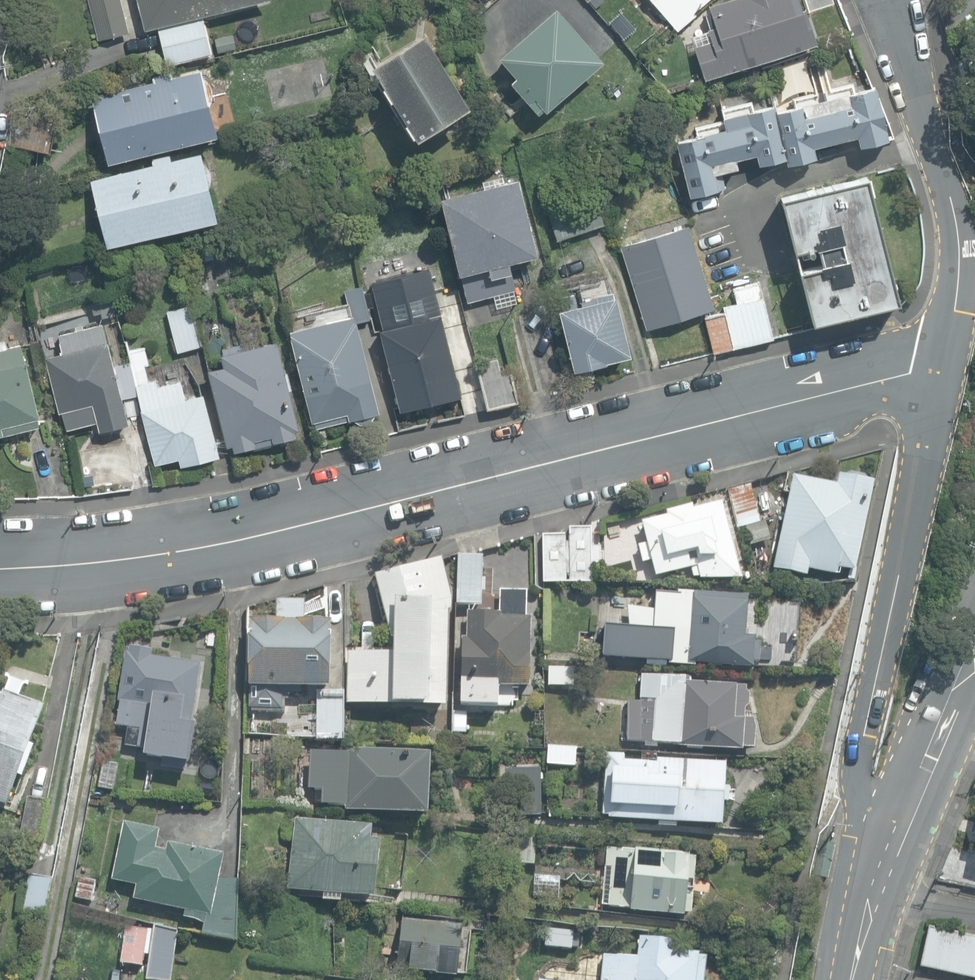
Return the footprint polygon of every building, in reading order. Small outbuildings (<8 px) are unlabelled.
[(98,40),(129,32),(121,0),(89,0),(98,40)] [(145,30),(267,0),(138,0),(145,30)] [(677,31),(695,15),(693,12),(707,0),(651,0),(677,31)] [(705,79),(816,44),(814,38),(817,35),(811,15),(806,14),(804,8),(800,10),(797,0),(726,0),(709,5),(711,12),(705,14),(710,29),(708,29),(712,41),(694,46),(705,79)] [(522,95),(539,114),(544,109),(547,111),(603,61),(556,8),(500,58),(517,78),(502,91),(512,103),(522,95)] [(158,28),(167,65),(212,54),(203,17),(158,28)] [(372,67),(418,140),(470,107),(424,34),(372,67)] [(92,97),(109,164),(218,137),(210,105),(212,102),(213,98),(214,94),(214,91),(213,87),(211,83),(209,80),(206,78),(203,76),(201,70),(173,77),(171,72),(153,76),(154,82),(92,97)] [(676,138),(689,194),(725,185),(721,169),(737,165),(735,157),(755,152),(758,161),(785,155),(786,161),(815,154),(812,144),(856,133),(858,144),(887,137),(875,84),(775,108),(773,102),(723,114),(726,126),(676,138)] [(92,179),(109,246),(218,218),(210,184),(211,179),(211,174),(210,169),(207,165),(204,162),(201,152),(171,160),(169,154),(152,158),(154,164),(92,179)] [(484,188),(442,198),(467,301),(520,288),(514,262),(538,256),(520,181),(508,184),(505,174),(482,180),(484,188)] [(780,198),(811,323),(898,302),(866,177),(780,198)] [(557,239),(603,224),(591,186),(545,201),(557,239)] [(621,244),(646,328),(713,308),(688,224),(621,244)] [(214,258),(212,247),(203,249),(205,260),(214,258)] [(724,312),(733,348),(773,338),(760,282),(732,288),(736,304),(723,307),(724,312)] [(360,423),(372,420),(374,414),(379,412),(356,321),(371,318),(362,284),(344,289),(347,303),(290,318),(293,330),(289,331),(312,423),(315,422),(317,429),(355,419),(360,423)] [(560,310),(574,370),(606,362),(606,360),(630,354),(616,296),(613,296),(612,290),(589,296),(589,297),(580,299),(581,304),(577,305),(574,294),(560,297),(562,309),(560,310)] [(100,312),(102,317),(117,314),(112,294),(98,297),(99,301),(92,303),(94,314),(100,312)] [(399,406),(401,413),(423,408),(422,406),(436,402),(436,404),(458,399),(456,392),(463,390),(441,302),(371,320),(393,408),(399,406)] [(166,311),(177,352),(202,345),(192,305),(166,311)] [(704,317),(713,353),(733,348),(724,312),(704,317)] [(97,421),(100,431),(123,425),(130,423),(123,399),(139,395),(130,362),(115,366),(109,341),(107,341),(103,324),(59,335),(63,352),(46,356),(60,412),(62,411),(67,429),(97,421)] [(233,445),(235,451),(252,447),(252,449),(278,443),(277,441),(295,437),(294,430),(300,429),(290,389),(292,388),(288,370),(285,371),(278,340),(254,346),(253,340),(223,347),(224,353),(221,354),(224,366),(208,370),(227,446),(233,445)] [(41,425),(39,417),(41,416),(27,360),(25,361),(21,343),(0,349),(0,435),(41,425)] [(179,458),(181,466),(220,456),(203,393),(185,398),(180,380),(157,386),(155,379),(149,381),(145,365),(149,364),(144,346),(128,351),(143,409),(141,409),(156,464),(179,458)] [(475,363),(487,409),(519,401),(511,372),(502,374),(497,357),(475,363)] [(772,569),(806,576),(808,568),(836,575),(838,569),(853,572),(873,482),(839,475),(836,486),(793,476),(772,569)] [(728,488),(736,525),(759,519),(750,483),(728,488)] [(693,578),(741,580),(721,502),(693,509),(692,506),(665,513),(666,516),(641,522),(645,542),(638,545),(643,563),(650,561),(655,577),(691,568),(693,578)] [(745,526),(750,544),(771,539),(766,521),(745,526)] [(590,528),(569,528),(568,584),(592,584),(592,566),(599,566),(599,546),(590,546),(590,528)] [(542,533),(543,584),(567,584),(565,530),(542,533)] [(457,604),(484,604),(485,556),(459,555),(457,604)] [(347,704),(446,707),(449,612),(452,612),(452,598),(442,558),(375,575),(391,637),(391,652),(349,652),(347,704)] [(604,626),(601,658),(687,666),(687,663),(752,669),(752,663),(758,664),(760,644),(757,644),(758,636),(744,635),(747,594),(657,586),(655,608),(630,605),(628,628),(604,626)] [(252,712),(286,712),(286,693),(301,693),(301,688),(329,688),(330,621),(305,621),(305,601),(277,600),(276,621),(249,620),(248,681),(246,681),(245,706),(249,706),(249,708),(252,708),(252,712)] [(459,704),(497,706),(498,686),(530,686),(531,616),(502,616),(502,612),(467,611),(466,637),(462,637),(459,704)] [(161,767),(186,770),(187,764),(190,764),(196,725),(192,724),(201,664),(152,656),(153,650),(129,646),(128,652),(125,652),(118,702),(120,702),(117,726),(128,727),(125,745),(146,748),(145,756),(162,759),(161,767)] [(548,686),(573,686),(573,668),(548,667),(548,686)] [(677,743),(741,747),(741,744),(752,744),(754,730),(751,715),(742,715),(744,704),(747,702),(748,692),(745,689),(745,682),(688,678),(688,675),(641,672),(638,697),(626,697),(625,738),(678,741),(677,743)] [(7,805),(19,775),(22,776),(34,746),(30,745),(44,707),(4,692),(2,697),(0,696),(0,802),(7,805)] [(317,740),(343,741),(344,692),(318,692),(317,740)] [(465,734),(465,711),(454,711),(453,733),(465,734)] [(547,764),(574,766),(576,748),(548,746),(547,764)] [(429,815),(432,755),(348,751),(348,755),(307,753),(305,791),(319,792),(318,807),(346,809),(346,812),(429,815)] [(657,826),(676,827),(676,822),(721,825),(725,762),(657,758),(656,761),(623,759),(624,754),(605,753),(602,815),(608,815),(608,818),(657,821),(657,826)] [(508,768),(505,814),(540,816),(542,770),(508,768)] [(100,794),(114,796),(117,779),(102,777),(100,794)] [(20,838),(39,842),(47,801),(28,797),(20,838)] [(287,889),(373,899),(380,842),(370,841),(371,828),(295,819),(287,889)] [(202,934),(238,940),(239,879),(218,879),(223,853),(168,842),(166,850),(156,848),(159,829),(124,822),(112,880),(136,885),(133,899),(185,909),(184,916),(196,919),(204,923),(202,934)] [(513,863),(535,864),(536,838),(514,837),(513,863)] [(629,911),(683,915),(683,913),(691,913),(695,856),(689,856),(689,853),(606,847),(601,905),(630,907),(629,911)] [(23,910),(45,914),(51,878),(30,874),(23,910)] [(532,896),(557,898),(559,876),(534,874),(532,896)] [(75,897),(91,901),(96,881),(80,877),(75,897)] [(397,970),(457,976),(462,924),(402,918),(397,970)] [(121,963),(143,965),(147,925),(126,922),(121,963)] [(974,978),(974,937),(929,926),(920,966),(974,978)] [(158,979),(170,979),(178,932),(153,928),(145,978),(158,979)] [(565,945),(581,947),(582,933),(567,931),(565,945)] [(705,955),(697,954),(697,952),(676,950),(678,940),(637,935),(635,957),(602,953),(599,979),(702,979),(705,955)]
